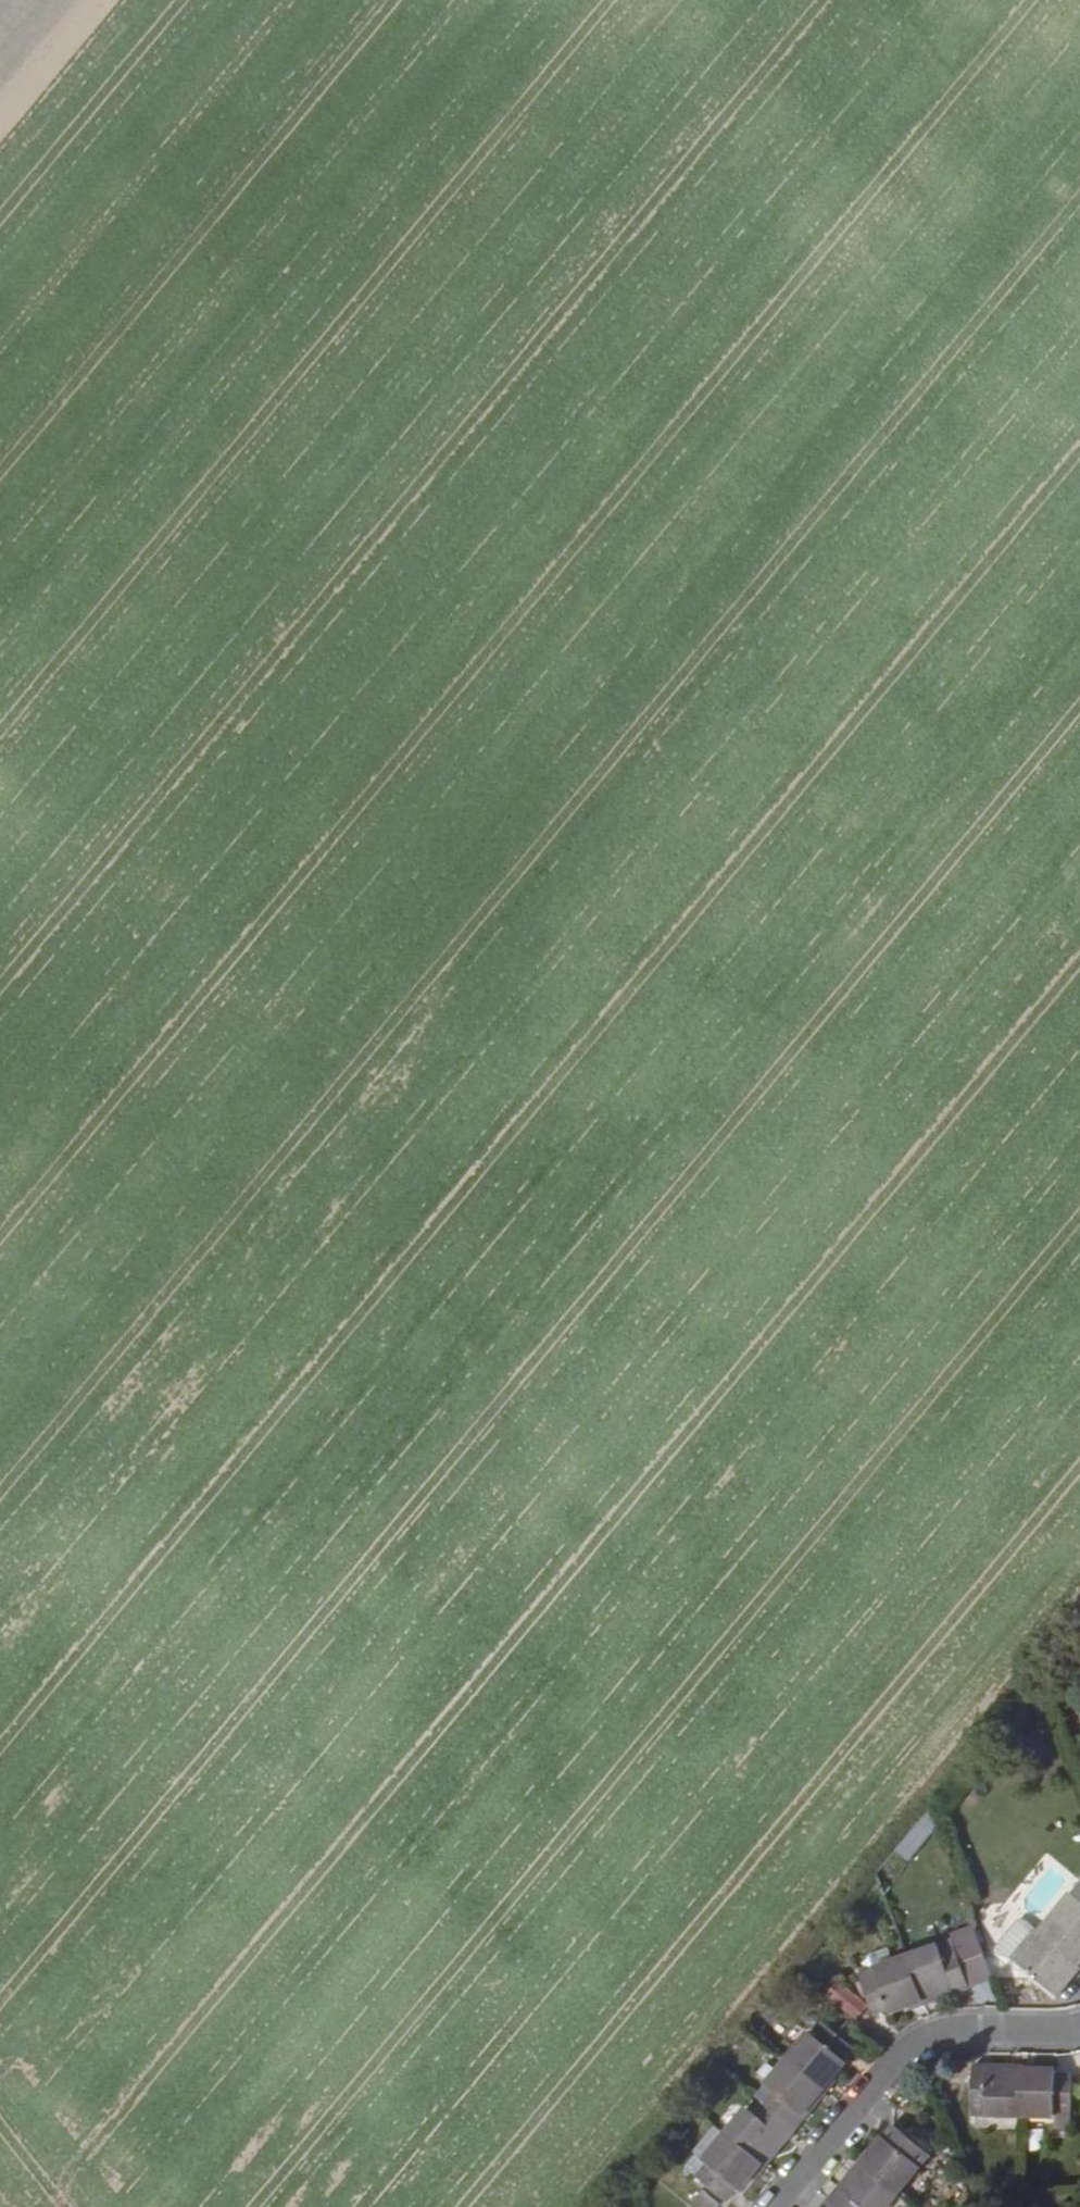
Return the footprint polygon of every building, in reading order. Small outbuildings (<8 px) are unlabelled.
[(1070,1895),(1040,1932),(1035,1929),(1011,1958),(1056,1995),(1072,1975),(1069,1973),(1076,1963),(1079,1959),(1079,1903),(1070,1895)] [(938,1947),(907,1958),(922,2001),(954,1989),(955,1992),(969,1988),(954,1949),(940,1954),(938,1947)] [(889,2013),(922,2001),(907,1958),(857,1975),(872,2014),(887,2008),(889,2013)] [(1079,1966),(1076,1963),(1069,1973),(1072,1975),(1079,1966)] [(833,1985),(826,2000),(859,2017),(867,2002),(833,1985)] [(787,2059),(822,2088),(844,2063),(841,2060),(851,2047),(821,2022),(811,2035),(808,2033),(787,2059)] [(755,2097),(762,2103),(794,2129),(802,2119),(798,2117),(822,2088),(787,2059),(755,2097)] [(968,2115),(1019,2116),(1020,2071),(984,2070),(984,2066),(969,2065),(968,2115)] [(1054,2072),(1020,2071),(1019,2116),(1052,2117),(1052,2112),(1071,2113),(1071,2076),(1054,2076),(1054,2072)] [(794,2129),(762,2103),(753,2114),(746,2108),(724,2134),(760,2164),(783,2137),(786,2139),(794,2129)] [(690,2152),(694,2156),(701,2162),(724,2134),(713,2125),(690,2152)] [(891,2127),(861,2165),(897,2194),(928,2157),(891,2127)] [(737,2191),(760,2164),(724,2134),(701,2162),(704,2164),(694,2176),(723,2200),(734,2188),(737,2191)] [(701,2162),(694,2156),(684,2167),(694,2176),(704,2164),(701,2162)] [(835,2206),(886,2206),(897,2194),(861,2165),(839,2192),(836,2189),(827,2200),(835,2206)] [(700,2188),(693,2195),(707,2206),(712,2206),(717,2202),(700,2188)]
